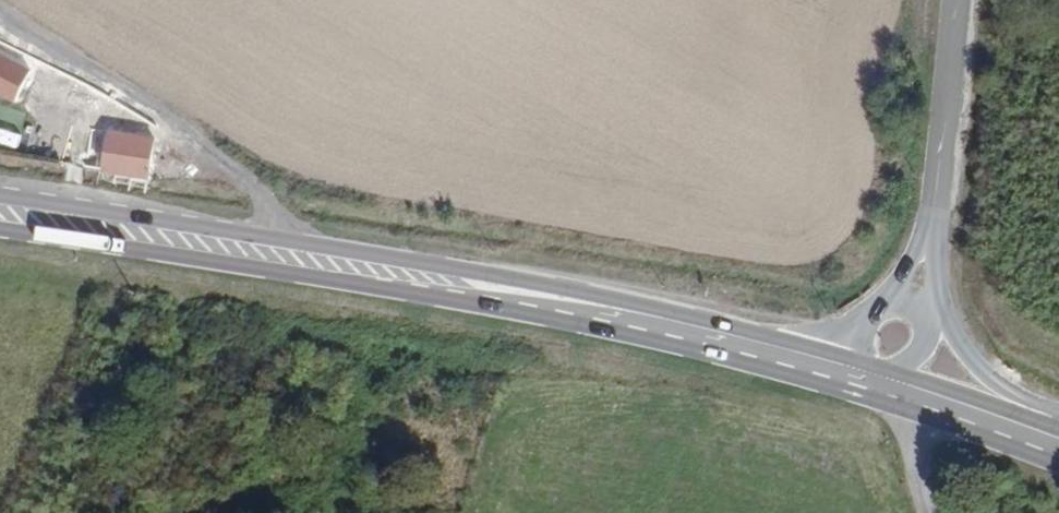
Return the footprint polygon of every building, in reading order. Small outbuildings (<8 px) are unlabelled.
[(94,162),(138,170),(145,123),(102,116),(94,162)]
